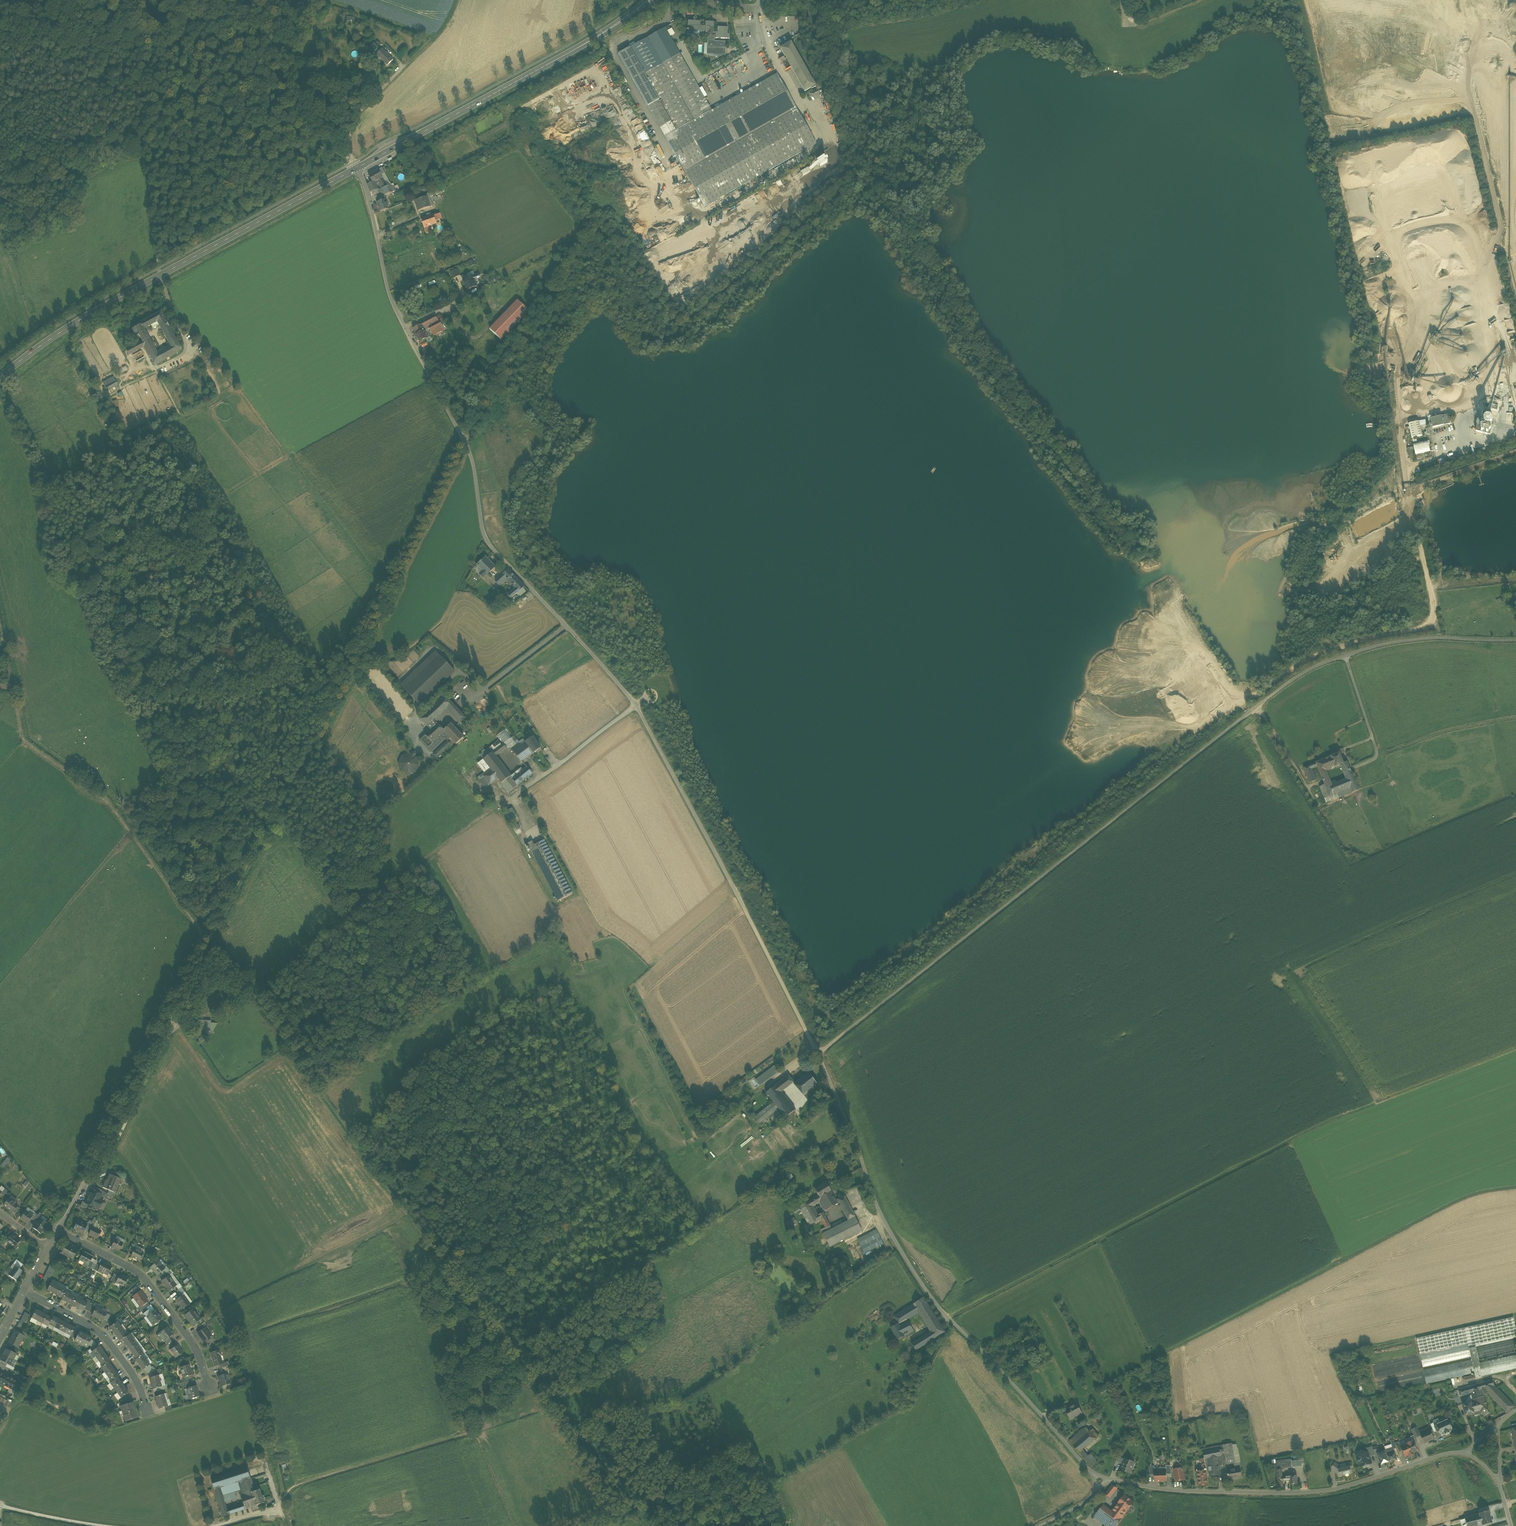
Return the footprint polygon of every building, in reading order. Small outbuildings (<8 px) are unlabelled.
[(694,22),(694,23),(694,32),(700,32),(708,32),(708,35),(708,38),(713,38),(713,34),(713,32),(714,23),(707,23),(697,22),(694,22)] [(716,34),(716,38),(729,39),(730,35),(728,35),(728,28),(718,27),(717,33),(713,32),(713,34),(716,34)] [(777,74),(711,111),(704,98),(699,89),(679,53),(670,36),(667,31),(665,28),(619,54),(665,136),(705,206),(816,144),(777,74)] [(672,28),(667,31),(670,36),(675,34),(672,28)] [(716,34),(713,34),(713,38),(708,38),(708,43),(708,53),(708,54),(726,55),(726,47),(727,47),(727,42),(715,42),(715,39),(716,39),(716,38),(716,34)] [(368,49),(372,53),(378,47),(374,43),(368,49)] [(791,67),(805,92),(815,86),(791,43),(781,49),(786,59),(783,61),(787,69),(791,67)] [(691,47),(689,48),(695,58),(697,57),(691,47)] [(380,58),(387,66),(393,60),(382,49),(378,53),(381,56),(380,58)] [(575,96),(585,90),(582,86),(573,92),(575,96)] [(383,178),(381,175),(378,170),(369,176),(373,183),(373,184),(376,182),(377,182),(378,181),(383,178)] [(391,187),(392,186),(385,173),(381,175),(383,178),(388,187),(391,187)] [(388,187),(383,178),(378,181),(382,187),(383,189),(388,187)] [(370,192),(371,192),(378,190),(379,190),(376,182),(373,184),(373,183),(368,184),(370,192)] [(816,191),(819,194),(826,188),(824,184),(816,191)] [(390,194),(393,193),(391,187),(388,187),(383,189),(383,192),(384,195),(386,195),(390,194)] [(415,202),(419,212),(432,207),(428,197),(415,202)] [(376,203),(379,212),(388,209),(385,200),(376,203)] [(433,215),(435,221),(442,218),(440,213),(433,215)] [(421,219),(424,227),(428,226),(436,223),(435,221),(433,215),(421,219)] [(451,272),(454,278),(460,275),(457,269),(451,272)] [(463,280),(467,290),(477,286),(475,281),(473,276),(469,277),(463,280)] [(490,329),(501,340),(529,311),(518,300),(490,329)] [(138,335),(141,339),(147,335),(144,329),(157,322),(159,326),(166,322),(161,312),(140,323),(141,325),(135,328),(132,330),(136,336),(138,335)] [(440,314),(436,317),(440,322),(441,323),(445,320),(440,314)] [(429,328),(440,322),(436,317),(413,328),(416,335),(424,331),(428,329),(429,328)] [(441,323),(440,322),(429,328),(432,333),(433,335),(445,329),(441,323)] [(177,342),(168,326),(161,329),(170,345),(156,353),(149,338),(142,342),(126,351),(128,355),(143,348),(143,349),(144,348),(149,357),(150,356),(155,365),(181,350),(177,342)] [(428,338),(424,331),(416,335),(417,337),(418,339),(420,342),(426,339),(428,338)] [(1413,362),(1416,364),(1421,354),(1419,353),(1413,362)] [(105,387),(115,381),(113,377),(103,383),(105,387)] [(105,387),(107,391),(117,385),(115,381),(105,387)] [(1448,414),(1442,415),(1430,418),(1433,427),(1444,425),(1450,423),(1448,414)] [(1482,424),(1491,427),(1493,418),(1484,416),(1482,424)] [(1408,423),(1412,438),(1422,435),(1420,426),(1419,421),(1408,423)] [(1476,431),(1490,435),(1492,429),(1477,425),(1476,431)] [(1414,449),(1416,455),(1422,453),(1424,453),(1430,451),(1428,440),(1418,443),(1413,444),(1414,446),(1414,449)] [(1445,457),(1437,460),(1439,466),(1447,463),(1445,457)] [(480,574),(484,578),(495,567),(485,557),(481,561),(477,565),(483,571),(480,574)] [(508,570),(495,581),(498,584),(506,578),(514,586),(520,581),(508,570)] [(523,588),(525,587),(520,581),(514,586),(516,588),(508,595),(511,598),(523,588)] [(523,588),(511,598),(513,601),(526,591),(523,588)] [(400,684),(404,689),(439,656),(435,651),(400,684)] [(404,689),(419,705),(455,671),(439,656),(404,689)] [(434,720),(448,707),(452,703),(445,696),(421,719),(428,726),(434,720)] [(437,723),(438,724),(449,713),(459,724),(462,721),(454,713),(452,710),(448,707),(434,720),(437,723)] [(466,717),(458,709),(454,713),(462,721),(466,717)] [(428,726),(430,729),(425,734),(433,743),(439,738),(442,734),(445,732),(444,730),(438,724),(437,723),(434,720),(428,726)] [(451,738),(456,744),(464,737),(451,723),(444,730),(445,732),(451,738)] [(503,744),(511,738),(513,736),(505,729),(497,736),(503,744)] [(445,732),(442,734),(439,738),(433,743),(425,734),(421,738),(429,746),(428,748),(431,751),(436,746),(445,738),(448,741),(451,738),(445,732)] [(533,737),(526,742),(534,753),(536,751),(540,748),(541,748),(533,737)] [(419,739),(428,748),(429,746),(421,738),(419,739)] [(511,748),(519,742),(517,740),(514,742),(511,738),(503,744),(506,748),(511,748)] [(483,759),(493,752),(495,750),(502,745),(498,740),(486,750),(482,753),(480,755),(483,759)] [(434,754),(437,757),(451,744),(448,741),(434,754)] [(522,762),(523,763),(528,760),(527,759),(518,747),(521,745),(519,742),(511,748),(521,762),(522,762)] [(527,759),(534,753),(526,742),(521,745),(518,747),(527,759)] [(495,750),(498,754),(506,748),(503,744),(502,745),(495,750)] [(497,778),(501,783),(510,776),(511,776),(496,756),(493,752),(483,759),(490,768),(497,778)] [(1331,756),(1335,767),(1340,765),(1344,763),(1340,753),(1339,753),(1331,756)] [(399,767),(401,770),(404,773),(407,774),(411,774),(415,772),(417,769),(418,765),(418,762),(416,758),(415,757),(413,756),(411,755),(410,754),(406,755),(402,756),(400,759),(399,763),(399,767)] [(1317,766),(1322,778),(1329,776),(1326,770),(1335,767),(1331,756),(1316,762),(1317,766)] [(477,764),(484,772),(490,768),(483,759),(477,764)] [(1340,765),(1342,770),(1350,767),(1347,761),(1344,763),(1340,765)] [(1312,769),(1317,766),(1316,762),(1304,767),(1310,783),(1316,780),(1312,769)] [(527,768),(518,775),(513,779),(512,779),(517,785),(532,773),(527,767),(527,768)] [(521,768),(516,772),(518,775),(527,768),(526,767),(523,770),(521,768)] [(486,787),(497,778),(490,768),(484,772),(479,776),(486,787)] [(1346,779),(1336,783),(1332,784),(1331,782),(1330,779),(1324,782),(1325,784),(1320,787),(1324,798),(1349,788),(1351,792),(1351,793),(1359,790),(1351,771),(1344,774),(1346,779)] [(513,779),(510,776),(501,783),(509,792),(517,785),(512,779),(513,779)] [(1349,793),(1351,792),(1349,788),(1324,798),(1326,802),(1339,797),(1349,793)] [(515,818),(510,809),(505,813),(510,821),(515,818)] [(528,843),(558,901),(572,894),(544,840),(534,845),(532,841),(529,842),(528,843)] [(196,1030),(210,1031),(211,1023),(197,1022),(196,1030)] [(772,1068),(776,1073),(780,1070),(776,1065),(772,1068)] [(760,1085),(776,1073),(772,1068),(756,1079),(760,1085)] [(794,1084),(803,1094),(817,1083),(809,1074),(808,1073),(794,1084)] [(783,1079),(789,1085),(794,1082),(788,1075),(783,1079)] [(748,1082),(754,1090),(760,1086),(754,1077),(748,1082)] [(789,1085),(783,1079),(781,1081),(786,1088),(789,1085)] [(786,1088),(781,1081),(777,1084),(783,1090),(786,1088)] [(766,1092),(774,1102),(754,1118),(759,1124),(762,1121),(768,1116),(779,1108),(782,1112),(786,1117),(795,1109),(784,1095),(781,1092),(783,1090),(777,1084),(766,1092)] [(771,1120),(782,1112),(779,1108),(768,1116),(771,1120)] [(5,1168),(11,1160),(7,1157),(1,1165),(5,1168)] [(108,1190),(115,1193),(121,1179),(110,1174),(107,1180),(106,1180),(103,1188),(108,1190)] [(815,1190),(819,1196),(820,1198),(831,1191),(826,1183),(815,1190)] [(92,1191),(100,1195),(102,1191),(94,1186),(92,1191)] [(88,1204),(95,1208),(95,1207),(97,1204),(100,1206),(102,1201),(99,1199),(101,1196),(100,1195),(92,1191),(93,1192),(91,1197),(89,1196),(88,1199),(87,1200),(85,1203),(88,1204)] [(831,1191),(820,1198),(819,1202),(823,1209),(826,1210),(839,1202),(838,1199),(836,1200),(831,1191)] [(811,1206),(819,1202),(820,1198),(819,1196),(804,1204),(806,1206),(807,1208),(811,1206)] [(844,1196),(838,1199),(839,1202),(841,1206),(848,1202),(844,1196)] [(4,1205),(10,1210),(16,1203),(11,1199),(10,1198),(4,1205)] [(18,1205),(16,1203),(10,1210),(13,1212),(17,1206),(18,1205)] [(821,1219),(822,1221),(826,1219),(823,1212),(817,1215),(811,1206),(807,1208),(806,1206),(802,1208),(803,1210),(801,1211),(809,1225),(821,1219)] [(843,1209),(848,1220),(849,1221),(855,1217),(849,1206),(843,1209)] [(20,1218),(27,1223),(31,1217),(33,1216),(32,1215),(33,1213),(30,1211),(29,1213),(26,1211),(20,1218)] [(39,1213),(38,1215),(34,1220),(37,1222),(39,1218),(40,1219),(43,1215),(39,1213)] [(862,1230),(855,1217),(849,1221),(848,1220),(832,1229),(823,1233),(830,1247),(862,1230)] [(32,1227),(40,1233),(45,1228),(43,1227),(46,1223),(40,1219),(39,1218),(37,1222),(32,1227)] [(786,1222),(789,1227),(797,1223),(794,1218),(786,1222)] [(83,1224),(84,1223),(78,1220),(74,1229),(82,1234),(85,1228),(87,1225),(86,1224),(86,1225),(83,1224)] [(89,1235),(97,1239),(101,1231),(98,1230),(93,1227),(91,1229),(89,1235)] [(858,1239),(862,1246),(880,1237),(876,1230),(858,1239)] [(11,1245),(14,1248),(15,1248),(16,1248),(17,1248),(18,1247),(17,1246),(17,1245),(20,1241),(13,1236),(14,1235),(11,1233),(6,1240),(11,1245)] [(880,1237),(862,1246),(865,1253),(870,1250),(883,1244),(880,1237)] [(111,1246),(119,1251),(123,1243),(115,1239),(111,1246)] [(72,1259),(78,1249),(66,1243),(64,1247),(66,1248),(62,1254),(66,1256),(66,1255),(73,1258),(72,1259)] [(51,1264),(56,1266),(62,1254),(66,1248),(64,1247),(61,1245),(51,1264)] [(130,1256),(139,1260),(143,1253),(134,1248),(132,1252),(130,1256)] [(83,1265),(87,1267),(88,1266),(87,1266),(89,1264),(91,1260),(92,1258),(92,1257),(83,1252),(79,1259),(84,1262),(83,1265)] [(16,1259),(13,1264),(16,1266),(19,1269),(23,1264),(16,1259)] [(150,1267),(157,1275),(161,1272),(164,1268),(161,1265),(158,1261),(157,1261),(150,1267)] [(101,1266),(97,1264),(93,1262),(90,1268),(94,1270),(98,1272),(99,1270),(98,1270),(101,1266)] [(105,1272),(108,1274),(112,1267),(108,1265),(107,1265),(102,1262),(101,1266),(98,1270),(99,1270),(104,1273),(105,1272)] [(19,1269),(16,1266),(13,1270),(9,1275),(16,1281),(23,1272),(19,1269)] [(161,1272),(163,1275),(169,1270),(166,1266),(164,1268),(161,1272)] [(169,1275),(176,1285),(179,1283),(171,1273),(169,1275)] [(110,1282),(113,1284),(115,1281),(116,1282),(119,1276),(114,1274),(110,1282)] [(116,1282),(124,1286),(127,1279),(120,1275),(119,1276),(116,1282)] [(161,1280),(169,1291),(175,1286),(176,1285),(169,1275),(168,1275),(165,1278),(161,1280)] [(47,1290),(53,1293),(57,1285),(51,1282),(47,1290)] [(53,1293),(58,1296),(62,1288),(57,1285),(53,1293)] [(58,1296),(63,1298),(66,1292),(66,1290),(62,1288),(58,1296)] [(140,1306),(140,1307),(147,1302),(148,1301),(140,1291),(133,1297),(134,1298),(138,1304),(139,1303),(141,1306),(140,1306)] [(182,1293),(183,1294),(190,1303),(192,1301),(185,1291),(182,1293)] [(62,1300),(67,1302),(71,1295),(66,1292),(63,1298),(62,1300)] [(175,1299),(182,1308),(190,1303),(183,1294),(175,1299)] [(67,1302),(72,1305),(76,1298),(71,1295),(67,1302)] [(72,1305),(78,1308),(82,1300),(76,1298),(72,1305)] [(138,1304),(134,1298),(131,1300),(137,1308),(138,1308),(140,1306),(138,1304)] [(919,1313),(928,1328),(938,1322),(923,1298),(913,1304),(916,1308),(919,1313)] [(87,1303),(82,1300),(78,1308),(83,1311),(84,1309),(87,1303)] [(141,1312),(146,1308),(149,1305),(147,1302),(140,1307),(140,1306),(138,1308),(141,1312)] [(149,1305),(146,1308),(150,1313),(154,1310),(151,1304),(149,1305)] [(905,1315),(916,1308),(913,1304),(893,1317),(897,1324),(898,1323),(900,1328),(904,1326),(906,1331),(907,1331),(908,1334),(914,1331),(907,1320),(905,1315)] [(95,1308),(90,1305),(87,1311),(92,1314),(95,1308)] [(97,1318),(101,1311),(95,1308),(92,1314),(92,1315),(92,1316),(92,1315),(97,1318)] [(146,1316),(150,1313),(146,1308),(141,1312),(145,1317),(147,1316),(146,1316)] [(184,1315),(192,1325),(196,1322),(200,1319),(196,1313),(197,1312),(194,1308),(184,1315)] [(907,1320),(919,1313),(916,1308),(905,1315),(907,1320)] [(32,1318),(37,1320),(41,1313),(36,1310),(32,1318)] [(146,1316),(147,1316),(153,1325),(161,1319),(154,1310),(150,1313),(146,1316)] [(107,1313),(101,1311),(97,1318),(103,1321),(105,1318),(107,1313)] [(37,1320),(42,1323),(47,1316),(41,1313),(37,1320)] [(48,1326),(49,1324),(52,1318),(47,1316),(42,1323),(48,1326)] [(151,1327),(153,1325),(147,1316),(145,1317),(144,1318),(151,1327)] [(49,1324),(54,1327),(58,1319),(53,1317),(52,1318),(49,1324)] [(1476,1349),(1515,1340),(1515,1329),(1513,1317),(1416,1338),(1424,1371),(1472,1361),(1469,1350),(1476,1349)] [(196,1322),(199,1326),(205,1322),(201,1318),(200,1319),(196,1322)] [(54,1327),(60,1330),(64,1322),(58,1319),(54,1327)] [(60,1330),(65,1333),(69,1325),(64,1322),(60,1330)] [(109,1327),(113,1331),(119,1326),(116,1322),(112,1325),(109,1327)] [(928,1328),(930,1331),(940,1325),(938,1322),(928,1328)] [(897,1340),(904,1336),(900,1328),(898,1323),(897,1324),(896,1324),(890,1327),(897,1340)] [(74,1328),(69,1325),(65,1333),(70,1335),(70,1336),(70,1335),(73,1330),(74,1328)] [(944,1332),(940,1325),(930,1331),(930,1332),(911,1344),(915,1350),(944,1332)] [(113,1331),(116,1336),(123,1331),(119,1326),(113,1331)] [(904,1326),(900,1328),(904,1336),(908,1334),(907,1331),(906,1331),(904,1326)] [(164,1340),(165,1340),(172,1334),(167,1327),(159,1333),(164,1340)] [(197,1333),(204,1342),(211,1336),(205,1328),(204,1327),(201,1329),(197,1333)] [(15,1346),(18,1347),(17,1346),(20,1340),(21,1341),(24,1336),(21,1335),(15,1331),(13,1336),(12,1335),(12,1336),(13,1336),(11,1340),(10,1339),(10,1340),(9,1343),(15,1346)] [(120,1341),(122,1340),(127,1336),(123,1331),(116,1336),(120,1341)] [(74,1341),(87,1347),(88,1345),(91,1340),(92,1338),(87,1336),(87,1335),(84,1334),(84,1335),(79,1332),(79,1333),(76,1339),(74,1341)] [(164,1340),(159,1333),(156,1335),(161,1342),(164,1340)] [(122,1340),(125,1345),(132,1339),(128,1334),(127,1336),(122,1340)] [(125,1345),(129,1349),(136,1344),(132,1339),(125,1345)] [(1476,1349),(1479,1363),(1515,1355),(1515,1340),(1476,1349)] [(133,1354),(140,1349),(136,1344),(129,1349),(133,1354)] [(173,1353),(176,1357),(183,1352),(182,1351),(182,1352),(180,1349),(180,1348),(177,1344),(173,1347),(171,1349),(174,1352),(173,1353)] [(92,1352),(95,1357),(102,1351),(98,1347),(91,1352),(92,1352)] [(3,1355),(4,1355),(14,1360),(17,1355),(17,1354),(13,1353),(7,1349),(6,1352),(5,1353),(4,1353),(3,1355)] [(142,1355),(143,1354),(140,1349),(133,1354),(136,1359),(142,1355)] [(1482,1376),(1479,1363),(1476,1349),(1469,1350),(1472,1361),(1474,1373),(1475,1374),(1475,1378),(1482,1376)] [(210,1353),(214,1366),(218,1365),(222,1364),(219,1354),(220,1354),(219,1350),(210,1353)] [(95,1357),(99,1361),(106,1356),(102,1351),(95,1357)] [(11,1366),(14,1360),(4,1355),(2,1358),(2,1359),(1,1359),(0,1361),(1,1361),(7,1364),(11,1366)] [(139,1365),(146,1360),(142,1355),(136,1359),(135,1360),(139,1365)] [(1479,1363),(1482,1376),(1497,1373),(1515,1369),(1515,1355),(1479,1363)] [(99,1361),(102,1366),(108,1362),(109,1361),(106,1356),(99,1361)] [(149,1364),(146,1360),(139,1365),(142,1370),(144,1368),(149,1364)] [(1474,1373),(1472,1361),(1424,1371),(1427,1384),(1449,1379),(1452,1378),(1464,1376),(1474,1373)] [(100,1368),(104,1372),(111,1367),(108,1362),(102,1366),(100,1368)] [(149,1374),(153,1372),(154,1371),(149,1364),(144,1368),(149,1374)] [(183,1377),(183,1378),(192,1375),(189,1364),(180,1367),(183,1377)] [(228,1373),(226,1366),(219,1368),(221,1375),(227,1373),(228,1373)] [(104,1372),(108,1377),(115,1372),(111,1367),(104,1372)] [(108,1377),(111,1382),(117,1378),(118,1377),(115,1372),(108,1377)] [(221,1387),(222,1386),(229,1384),(228,1381),(229,1381),(227,1373),(221,1375),(218,1376),(221,1387)] [(3,1375),(0,1382),(0,1383),(10,1388),(12,1385),(8,1383),(10,1379),(3,1375)] [(149,1378),(151,1384),(159,1381),(158,1375),(154,1376),(149,1378)] [(17,1387),(20,1383),(17,1381),(11,1378),(10,1379),(8,1383),(12,1385),(17,1387)] [(110,1383),(114,1388),(121,1383),(117,1378),(111,1382),(110,1383)] [(1487,1392),(1506,1412),(1514,1406),(1495,1387),(1494,1385),(1492,1380),(1482,1383),(1469,1387),(1471,1393),(1473,1398),(1474,1400),(1484,1398),(1483,1396),(1484,1395),(1487,1392)] [(161,1386),(159,1381),(151,1384),(153,1389),(161,1387),(161,1386)] [(114,1388),(117,1393),(124,1388),(121,1383),(114,1388)] [(186,1388),(190,1398),(199,1396),(195,1385),(190,1387),(186,1388)] [(1458,1390),(1460,1396),(1471,1393),(1469,1387),(1458,1390)] [(128,1393),(124,1388),(117,1393),(121,1398),(126,1394),(128,1393)] [(15,1395),(13,1394),(11,1397),(16,1400),(20,1393),(16,1391),(15,1395)] [(167,1406),(165,1400),(163,1394),(160,1395),(155,1396),(159,1409),(164,1407),(167,1406)] [(1484,1398),(1474,1400),(1473,1398),(1468,1399),(1468,1401),(1468,1402),(1463,1404),(1466,1415),(1474,1412),(1480,1411),(1481,1413),(1482,1413),(1487,1410),(1488,1410),(1484,1398)] [(124,1416),(125,1421),(137,1417),(133,1402),(130,1403),(124,1405),(120,1406),(122,1411),(123,1410),(125,1416),(124,1416)] [(1066,1409),(1070,1418),(1074,1416),(1076,1416),(1078,1415),(1079,1413),(1081,1412),(1077,1404),(1066,1409)] [(1440,1431),(1442,1435),(1445,1434),(1449,1432),(1453,1430),(1448,1419),(1444,1420),(1444,1419),(1439,1421),(1440,1422),(1434,1425),(1437,1431),(1437,1432),(1440,1431)] [(1069,1441),(1073,1445),(1090,1431),(1086,1427),(1069,1441)] [(1420,1436),(1416,1428),(1411,1430),(1414,1435),(1415,1438),(1420,1436)] [(1093,1429),(1090,1431),(1095,1438),(1099,1436),(1093,1429)] [(1073,1445),(1079,1452),(1082,1449),(1095,1438),(1090,1431),(1073,1445)] [(1421,1435),(1424,1442),(1428,1440),(1429,1441),(1434,1439),(1432,1435),(1430,1431),(1421,1435)] [(1406,1443),(1407,1444),(1411,1455),(1414,1454),(1414,1453),(1417,1451),(1415,1445),(1413,1440),(1412,1440),(1406,1443)] [(1234,1463),(1236,1463),(1233,1451),(1232,1445),(1232,1443),(1219,1445),(1220,1449),(1221,1456),(1211,1457),(1213,1464),(1213,1466),(1220,1466),(1234,1463)] [(1409,1456),(1411,1455),(1407,1444),(1401,1446),(1401,1447),(1402,1450),(1405,1457),(1408,1455),(1409,1456)] [(1379,1448),(1373,1450),(1373,1447),(1372,1446),(1366,1448),(1367,1451),(1368,1451),(1369,1457),(1375,1455),(1375,1456),(1376,1459),(1379,1458),(1377,1452),(1380,1451),(1379,1448)] [(1392,1447),(1385,1449),(1389,1462),(1395,1460),(1397,1459),(1394,1453),(1393,1449),(1393,1447),(1392,1447)] [(1221,1456),(1220,1449),(1203,1452),(1204,1458),(1204,1459),(1211,1457),(1221,1456)] [(1381,1464),(1389,1462),(1385,1449),(1380,1451),(1377,1452),(1379,1458),(1381,1464)] [(1363,1465),(1363,1466),(1369,1465),(1368,1464),(1371,1463),(1369,1457),(1368,1451),(1367,1451),(1357,1455),(1358,1459),(1357,1459),(1357,1460),(1357,1462),(1358,1462),(1359,1462),(1360,1466),(1363,1465)] [(1084,1459),(1092,1467),(1098,1461),(1090,1454),(1088,1456),(1084,1459)] [(1122,1470),(1131,1474),(1133,1468),(1131,1467),(1134,1462),(1125,1458),(1123,1464),(1124,1465),(1122,1470)] [(1276,1461),(1277,1477),(1283,1476),(1282,1468),(1292,1467),(1291,1461),(1292,1461),(1291,1459),(1276,1461)] [(1206,1465),(1207,1469),(1203,1470),(1196,1471),(1199,1485),(1208,1484),(1206,1470),(1207,1470),(1207,1472),(1209,1472),(1209,1476),(1220,1475),(1220,1466),(1213,1466),(1213,1464),(1206,1465)] [(223,1517),(229,1515),(227,1509),(225,1502),(221,1488),(238,1483),(251,1478),(247,1466),(211,1477),(223,1517)] [(1352,1473),(1350,1468),(1350,1466),(1346,1467),(1341,1468),(1338,1469),(1339,1471),(1340,1476),(1352,1473)] [(1174,1469),(1176,1481),(1185,1479),(1183,1468),(1174,1469)] [(1227,1470),(1229,1479),(1242,1477),(1241,1468),(1235,1469),(1227,1470)] [(1289,1476),(1289,1480),(1290,1485),(1298,1484),(1297,1475),(1289,1476)] [(241,1490),(242,1493),(255,1489),(251,1478),(238,1483),(241,1490)] [(221,1488),(225,1502),(237,1498),(235,1492),(241,1490),(238,1483),(221,1488)] [(1105,1494),(1110,1497),(1117,1488),(1112,1485),(1105,1494)] [(246,1509),(256,1505),(252,1492),(255,1491),(255,1489),(242,1493),(240,1493),(242,1497),(244,1504),(246,1509)] [(260,1489),(255,1491),(252,1492),(256,1505),(265,1503),(260,1489)] [(1117,1504),(1127,1511),(1134,1502),(1125,1494),(1117,1504)] [(1112,1523),(1109,1525),(1116,1525),(1127,1511),(1117,1504),(1113,1510),(1112,1511),(1104,1504),(1098,1512),(1112,1523)] [(1479,1513),(1483,1525),(1492,1522),(1489,1511),(1479,1513)] [(1108,1525),(1109,1525),(1112,1523),(1098,1512),(1095,1517),(1108,1525)] [(1467,1525),(1478,1525),(1483,1525),(1479,1513),(1465,1518),(1467,1525)]
